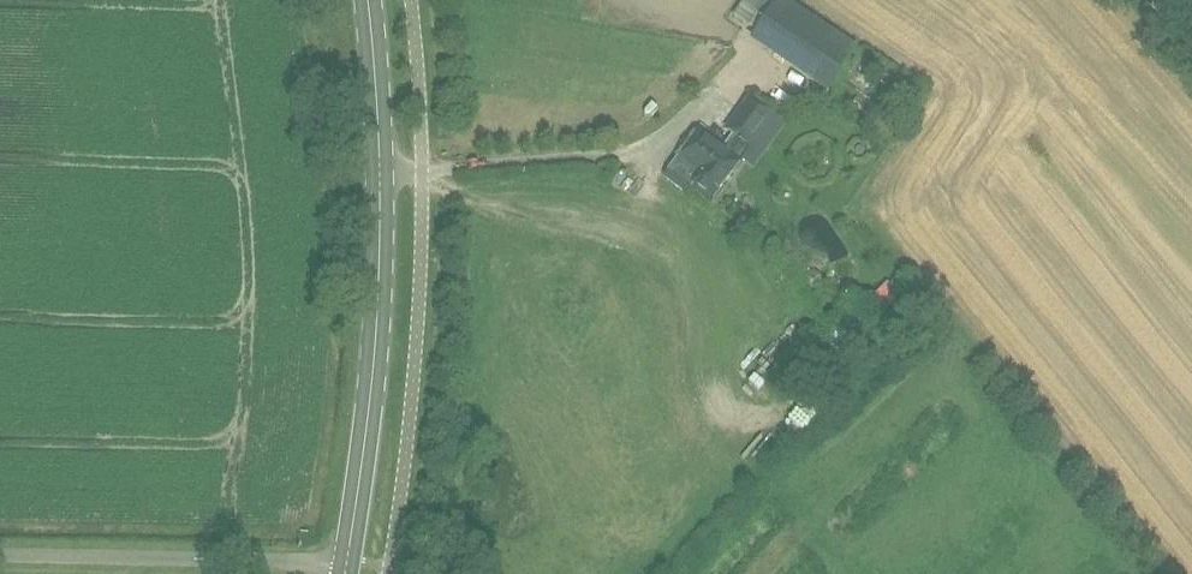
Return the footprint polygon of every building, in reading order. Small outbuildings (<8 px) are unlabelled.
[(855,44),(788,0),(743,0),(732,17),(754,31),(831,81),(855,44)] [(763,147),(784,119),(749,93),(725,126),(733,132),(725,143),(700,125),(674,159),(693,173),(686,183),(708,199),(741,154),(742,154),(753,139),(763,147)]
